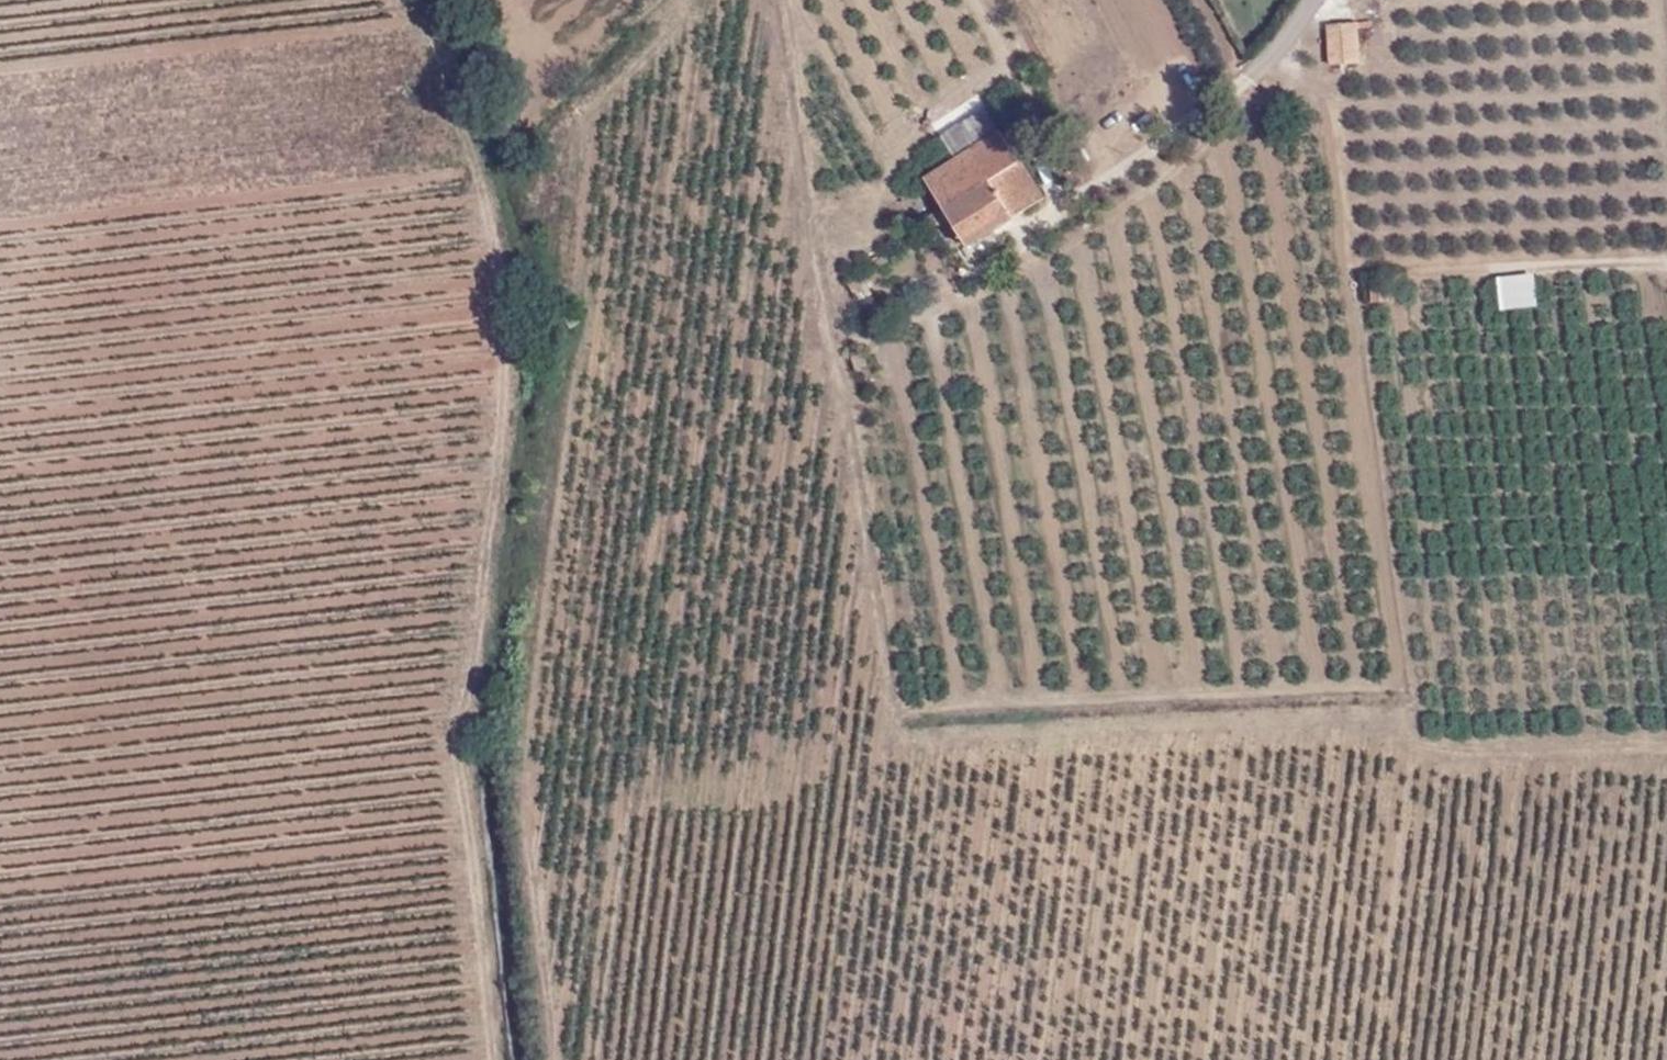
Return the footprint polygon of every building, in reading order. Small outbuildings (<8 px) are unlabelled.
[(1325,21),(1328,63),(1360,61),(1357,19),(1325,21)] [(993,120),(969,136),(977,147),(1001,132),(993,120)] [(966,247),(1041,198),(1001,132),(977,147),(924,181),(942,208),(921,221),(928,234),(949,220),(966,247)] [(1535,271),(1497,274),(1499,307),(1537,305),(1535,271)] [(869,364),(865,353),(851,358),(855,369),(869,364)]
